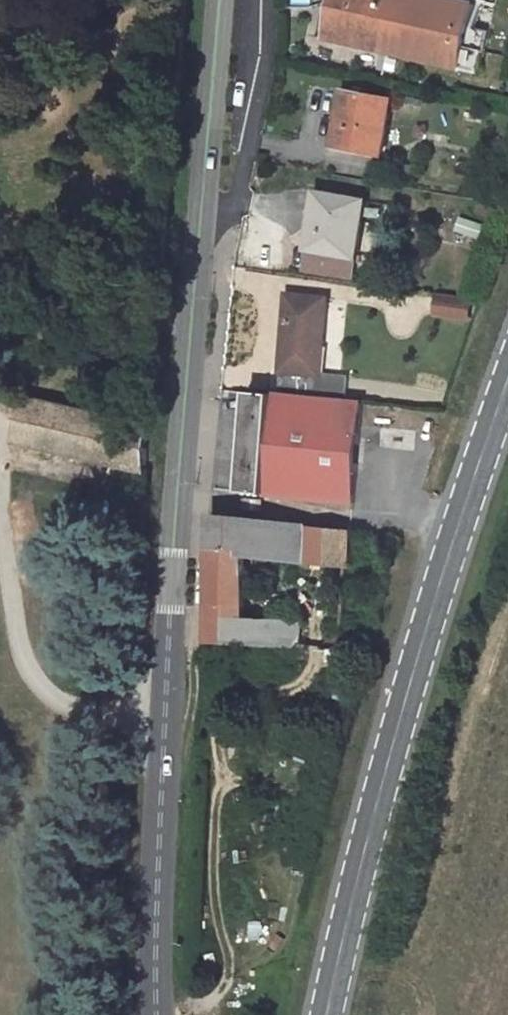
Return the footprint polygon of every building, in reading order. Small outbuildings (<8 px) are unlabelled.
[(452,0),(328,0),(328,2),(337,4),(329,38),(481,72),(490,31),(470,27),(475,5),(452,0)] [(393,101),(346,92),(342,113),(340,127),(336,146),(359,151),(360,148),(381,152),(381,155),(383,155),(393,101)] [(342,113),(337,112),(334,126),(340,127),(342,113)] [(412,166),(398,164),(395,179),(410,182),(412,166)] [(504,193),(488,190),(487,198),(502,201),(504,193)] [(365,202),(323,195),(317,229),(312,229),(305,270),(353,279),(365,202)] [(495,205),(479,200),(476,213),(492,217),(495,205)] [(486,241),(490,226),(461,217),(456,233),(486,241)] [(327,298),(288,295),(280,371),(282,371),(280,390),(346,396),(348,377),(320,374),(321,373),(314,372),(317,345),(323,346),(327,298)] [(471,300),(439,295),(437,315),(469,319),(471,300)] [(323,346),(317,345),(314,372),(321,373),(323,346)] [(354,503),(365,404),(248,392),(244,437),(239,493),(354,503)] [(307,562),(309,527),(211,518),(211,581),(210,642),(300,646),(302,619),(245,618),(246,555),(307,562)] [(350,566),(353,531),(309,527),(307,562),(350,566)]
